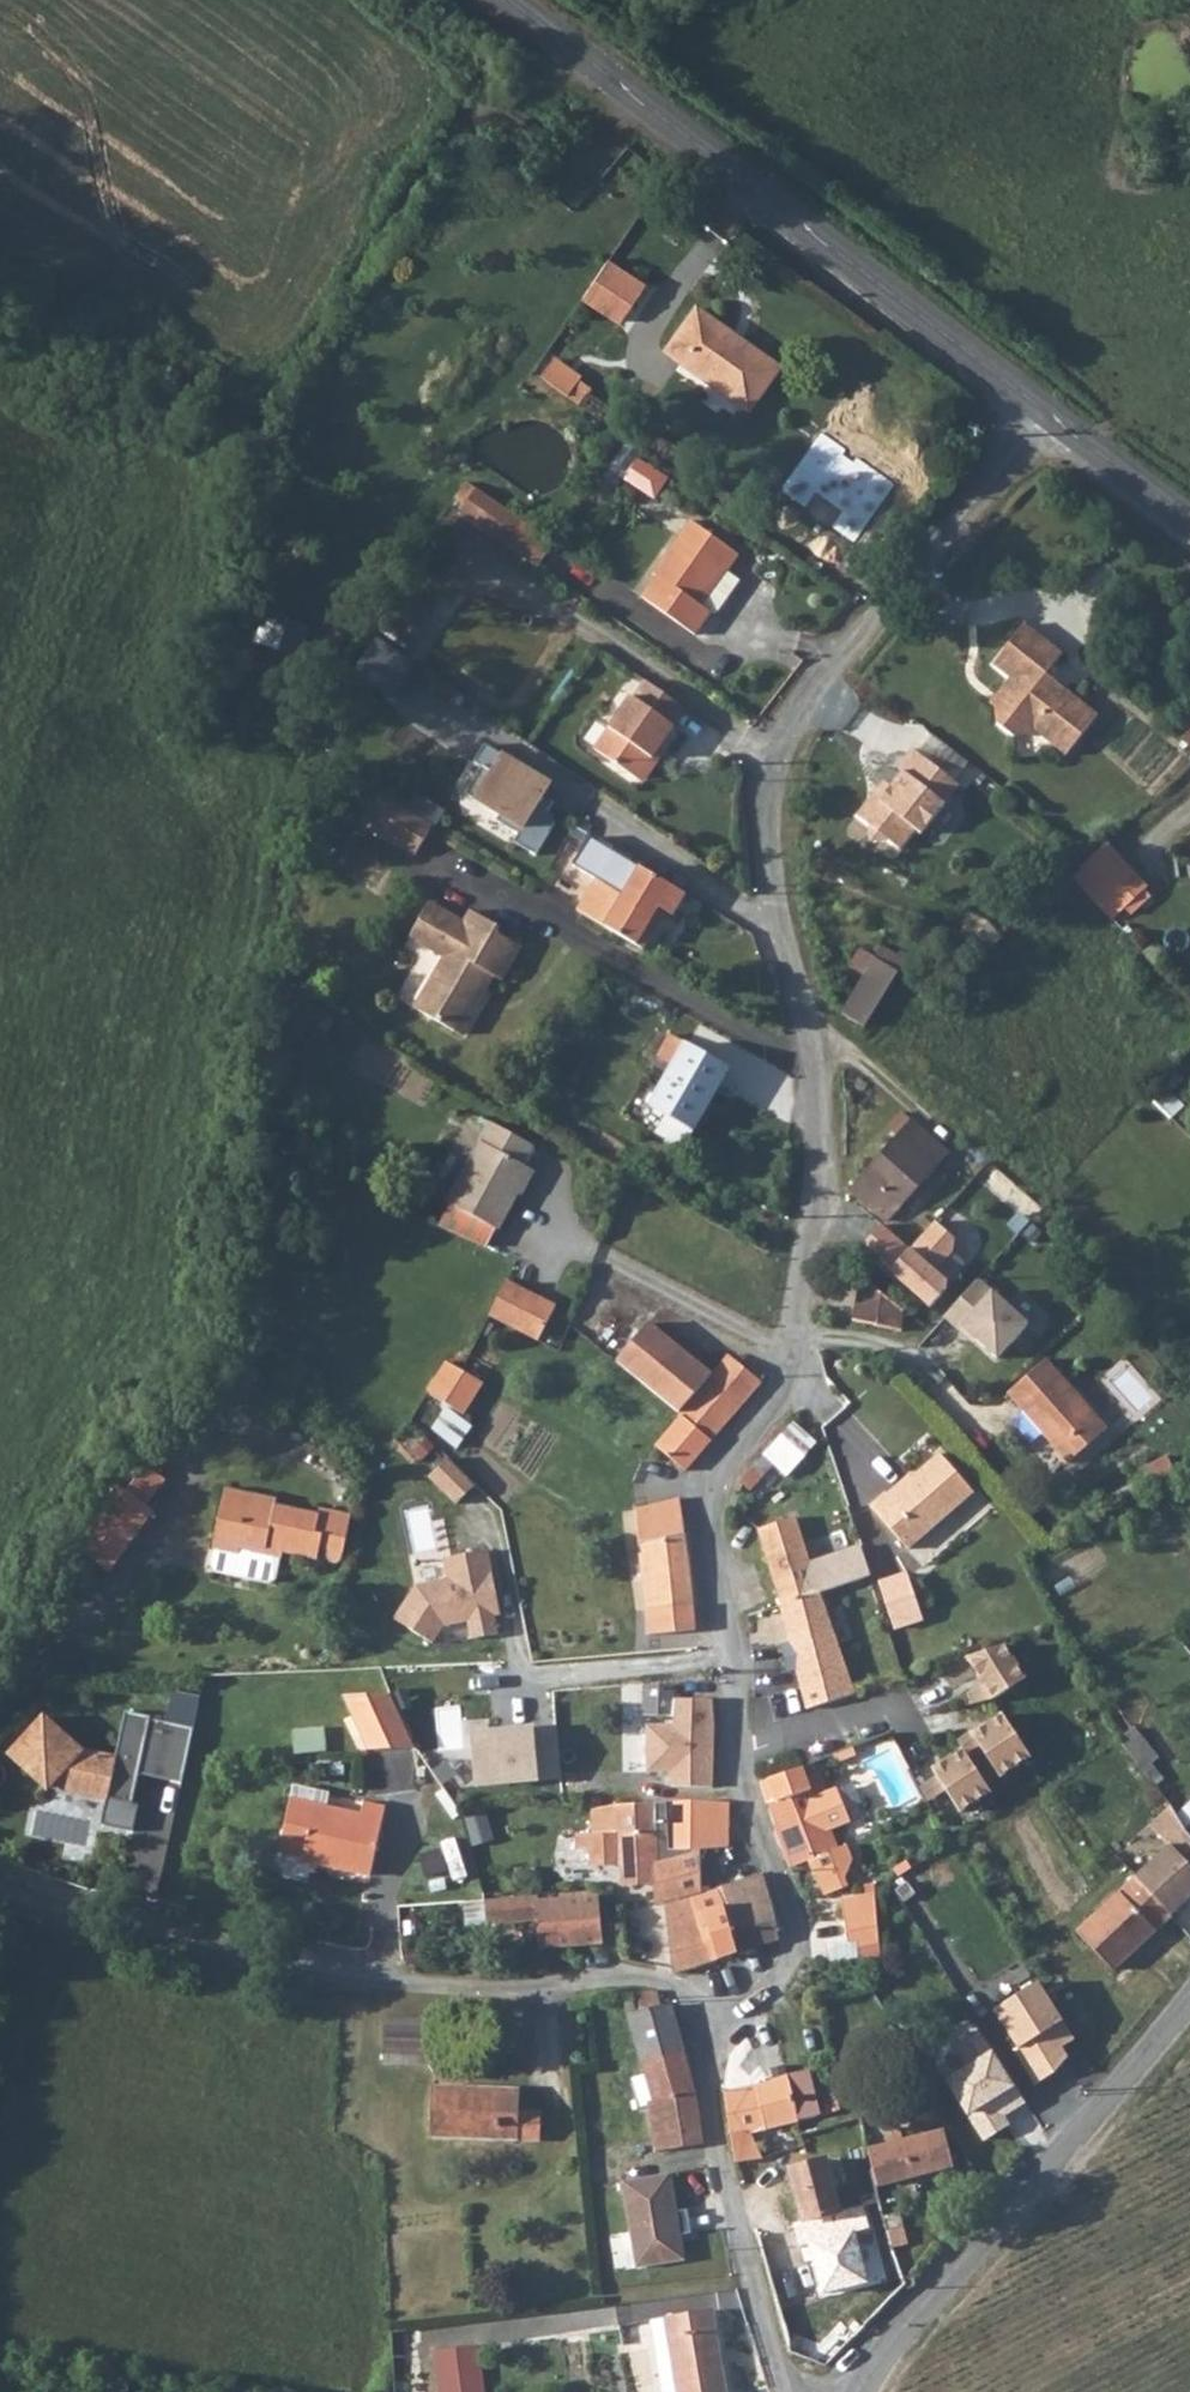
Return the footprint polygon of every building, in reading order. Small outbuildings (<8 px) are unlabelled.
[(619,322),(645,284),(608,259),(583,297),(619,322)] [(748,413),(781,368),(697,308),(665,353),(748,413)] [(580,378),(553,360),(541,378),(568,396),(578,381),(580,378)] [(568,396),(581,405),(592,389),(578,381),(568,396)] [(629,460),(617,452),(607,468),(619,475),(629,460)] [(652,496),(664,478),(641,463),(629,481),(652,496)] [(455,498),(465,505),(476,488),(466,481),(455,498)] [(555,542),(476,488),(465,505),(459,513),(538,567),(555,542)] [(727,571),(739,554),(691,520),(653,574),(656,576),(642,597),(695,635),(711,612),(714,615),(739,580),(727,571)] [(423,614),(397,596),(377,626),(402,643),(423,614)] [(555,621),(544,614),(533,630),(544,638),(555,621)] [(307,629),(272,615),(265,632),(300,646),(307,629)] [(1002,697),(995,707),(997,724),(1014,737),(1031,735),(1034,731),(1065,755),(1098,715),(1046,674),(1063,654),(1025,624),(992,664),(1010,678),(998,694),(1002,697)] [(368,636),(345,670),(387,699),(410,665),(368,636)] [(684,707),(646,681),(634,698),(632,697),(595,749),(638,779),(661,746),(675,726),(672,725),(684,707)] [(990,703),(995,707),(1002,697),(998,694),(990,703)] [(661,746),(638,779),(644,783),(666,750),(661,746)] [(957,783),(912,748),(897,767),(902,771),(890,786),(878,787),(856,815),(869,825),(870,843),(886,839),(898,849),(914,829),(920,834),(944,804),(952,804),(950,793),(957,783)] [(494,754),(464,801),(514,831),(506,843),(526,855),(546,824),(542,815),(538,813),(544,803),(534,798),(543,784),(494,754)] [(433,824),(382,794),(364,825),(415,855),(433,824)] [(593,839),(577,867),(595,878),(611,850),(593,839)] [(1122,911),(1148,886),(1107,843),(1090,858),(1080,867),(1122,911)] [(595,878),(576,909),(600,923),(643,949),(659,922),(652,918),(658,907),(672,915),(685,894),(611,850),(595,878)] [(457,922),(423,902),(402,937),(435,957),(406,1007),(452,1035),(486,976),(494,981),(514,948),(489,933),(492,928),(463,910),(457,922)] [(882,945),(874,958),(897,972),(905,960),(882,945)] [(849,966),(864,975),(874,958),(859,949),(849,966)] [(897,972),(874,958),(864,975),(840,1013),(864,1027),(897,972)] [(693,1130),(728,1069),(671,1036),(659,1057),(674,1065),(660,1090),(643,1080),(623,1116),(655,1134),(666,1114),(693,1130)] [(1170,1066),(1143,1092),(1170,1117),(1182,1106),(1170,1092),(1183,1080),(1170,1066)] [(693,1130),(666,1114),(655,1134),(682,1150),(693,1130)] [(911,1121),(851,1189),(886,1221),(947,1153),(911,1121)] [(534,1146),(491,1123),(448,1202),(450,1203),(496,1229),(498,1230),(518,1192),(515,1190),(528,1167),(523,1165),(534,1146)] [(515,1190),(518,1192),(523,1195),(535,1172),(528,1167),(515,1190)] [(496,1229),(450,1203),(437,1226),(486,1247),(496,1229)] [(902,1332),(904,1310),(861,1276),(853,1321),(902,1332)] [(489,1315),(538,1340),(556,1305),(507,1280),(489,1315)] [(969,1280),(936,1314),(983,1359),(1015,1325),(969,1280)] [(648,1322),(616,1360),(679,1412),(713,1375),(648,1322)] [(739,1363),(729,1355),(713,1375),(723,1383),(739,1363)] [(1068,1462),(1107,1428),(1046,1358),(1007,1393),(1068,1462)] [(464,1414),(483,1383),(461,1370),(446,1361),(427,1392),(464,1414)] [(680,1413),(682,1415),(712,1441),(762,1382),(739,1363),(723,1383),(713,1375),(680,1413)] [(457,1448),(472,1427),(447,1408),(433,1429),(457,1448)] [(712,1441),(682,1415),(656,1445),(685,1471),(712,1441)] [(817,1442),(794,1422),(740,1482),(750,1491),(774,1464),(787,1476),(817,1442)] [(910,1550),(975,1492),(941,1454),(913,1478),(891,1497),(889,1495),(887,1493),(872,1507),(910,1550)] [(1152,1483),(1167,1475),(1176,1471),(1168,1455),(1144,1468),(1152,1483)] [(442,1460),(422,1480),(448,1505),(467,1485),(442,1460)] [(127,1489),(144,1503),(163,1478),(146,1465),(127,1489)] [(1178,1470),(1176,1471),(1167,1475),(1175,1490),(1186,1485),(1178,1470)] [(911,1476),(889,1495),(891,1497),(913,1478),(911,1476)] [(127,1489),(115,1481),(74,1545),(113,1575),(154,1511),(144,1503),(127,1489)] [(277,1504),(277,1498),(225,1487),(212,1548),(215,1549),(211,1565),(215,1570),(271,1582),(275,1578),(279,1557),(282,1558),(283,1552),(317,1559),(320,1548),(328,1550),(327,1557),(329,1561),(332,1563),(337,1563),(339,1561),(343,1555),(352,1514),(320,1507),(318,1513),(277,1504)] [(689,1565),(680,1498),(635,1509),(643,1582),(652,1581),(655,1608),(646,1609),(648,1634),(696,1630),(693,1606),(689,1565)] [(851,1693),(851,1691),(828,1623),(795,1519),(759,1530),(783,1605),(780,1606),(801,1686),(807,1707),(851,1693)] [(480,1551),(435,1560),(439,1579),(410,1585),(387,1619),(425,1645),(438,1626),(464,1620),(468,1637),(492,1632),(488,1615),(494,1614),(480,1551)] [(900,1573),(873,1582),(890,1631),(917,1622),(900,1573)] [(652,1581),(643,1582),(646,1609),(655,1608),(652,1581)] [(994,1647),(956,1660),(973,1688),(963,1693),(964,1707),(1016,1680),(994,1647)] [(714,1727),(711,1670),(673,1669),(672,1685),(644,1683),(643,1715),(673,1715),(673,1725),(646,1725),(646,1772),(670,1772),(670,1786),(713,1787),(714,1727)] [(1068,1709),(1083,1698),(1074,1686),(1059,1698),(1068,1709)] [(391,1691),(343,1694),(369,1748),(417,1745),(404,1718),(391,1691)] [(172,1721),(198,1726),(203,1704),(176,1699),(172,1721)] [(43,1717),(9,1755),(47,1789),(55,1780),(65,1782),(64,1787),(97,1794),(98,1789),(108,1791),(106,1798),(132,1803),(138,1772),(135,1772),(137,1764),(183,1774),(193,1728),(150,1719),(150,1716),(125,1711),(115,1758),(81,1751),(43,1717)] [(993,1713),(953,1741),(959,1750),(964,1747),(991,1784),(1025,1760),(993,1713)] [(1133,1727),(1118,1740),(1143,1770),(1158,1758),(1133,1727)] [(364,1791),(418,1791),(417,1751),(364,1751),(364,1791)] [(952,1752),(922,1770),(927,1779),(915,1786),(925,1802),(938,1794),(950,1814),(979,1796),(952,1752)] [(516,1777),(514,1758),(497,1759),(499,1778),(516,1777)] [(183,1774),(137,1764),(135,1772),(138,1772),(138,1773),(181,1783),(183,1774)] [(808,1781),(804,1769),(761,1782),(778,1825),(776,1832),(792,1868),(795,1867),(813,1859),(819,1874),(816,1875),(825,1896),(848,1886),(845,1878),(853,1860),(847,1844),(837,1848),(830,1830),(851,1822),(838,1787),(828,1791),(821,1776),(808,1781)] [(670,1772),(646,1772),(646,1786),(670,1786),(670,1772)] [(615,1783),(590,1784),(591,1811),(616,1809),(616,1805),(615,1783)] [(291,1798),(328,1806),(329,1797),(293,1789),(291,1798)] [(365,1802),(362,1813),(328,1806),(291,1798),(279,1851),(371,1875),(386,1806),(365,1802)] [(1185,1830),(1189,1835),(1189,1800),(1176,1813),(1180,1820),(1185,1830)] [(729,1803),(667,1801),(667,1803),(668,1846),(701,1847),(729,1848),(729,1803)] [(616,1805),(616,1809),(591,1811),(592,1834),(576,1834),(576,1848),(589,1848),(590,1863),(658,1861),(656,1803),(616,1805)] [(1171,1916),(1189,1898),(1189,1835),(1185,1830),(1180,1820),(1161,1838),(1169,1846),(1135,1878),(1171,1916)] [(701,1847),(668,1846),(670,1886),(700,1883),(703,1882),(701,1847)] [(450,1851),(427,1855),(430,1875),(454,1871),(450,1851)] [(667,1904),(676,1974),(729,1956),(780,1939),(773,1906),(763,1873),(667,1904)] [(1112,1971),(1171,1916),(1135,1878),(1078,1932),(1112,1971)] [(843,1897),(845,1914),(876,1909),(875,1892),(843,1897)] [(538,1901),(538,1895),(487,1899),(489,1924),(540,1920),(542,1947),(601,1942),(597,1896),(538,1901)] [(484,1899),(465,1901),(467,1924),(489,1924),(487,1899),(484,1899)] [(876,1909),(845,1914),(848,1940),(849,1942),(857,1941),(860,1962),(882,1957),(876,1909)] [(418,1934),(417,1920),(405,1921),(406,1934),(418,1934)] [(848,1940),(827,1942),(830,1965),(860,1962),(857,1941),(849,1942),(848,1940)] [(420,1962),(420,1949),(407,1949),(407,1962),(420,1962)] [(661,2008),(656,1992),(626,2000),(631,2016),(661,2008)] [(1074,1999),(1057,2010),(1074,2037),(1092,2026),(1074,1999)] [(674,2147),(677,2164),(706,2159),(702,2132),(696,2094),(671,2005),(661,2008),(631,2016),(643,2060),(642,2061),(645,2074),(653,2103),(648,2105),(656,2150),(674,2147)] [(429,2062),(430,2020),(388,2019),(387,2061),(429,2062)] [(648,2105),(653,2103),(645,2074),(633,2077),(641,2107),(648,2105)] [(751,2133),(799,2122),(788,2075),(756,2087),(757,2088),(725,2095),(736,2162),(763,2158),(751,2133)] [(519,2089),(434,2086),(432,2136),(539,2139),(540,2112),(518,2111),(519,2089)] [(894,2142),(869,2148),(878,2185),(953,2167),(944,2129),(903,2139),(901,2129),(892,2132),(894,2142)] [(803,2188),(795,2190),(803,2221),(840,2212),(827,2159),(798,2167),(803,2188)] [(795,2190),(803,2188),(798,2167),(790,2169),(795,2190)] [(665,2175),(614,2184),(630,2270),(681,2260),(665,2175)] [(712,2310),(665,2318),(678,2391),(727,2391),(712,2310)] [(663,2391),(678,2391),(665,2318),(651,2321),(663,2391)] [(831,2331),(835,2335),(847,2347),(858,2336),(841,2320),(831,2331)] [(821,2350),(802,2343),(796,2355),(827,2367),(847,2347),(835,2335),(821,2350)] [(479,2346),(434,2353),(439,2391),(485,2391),(479,2346)]
